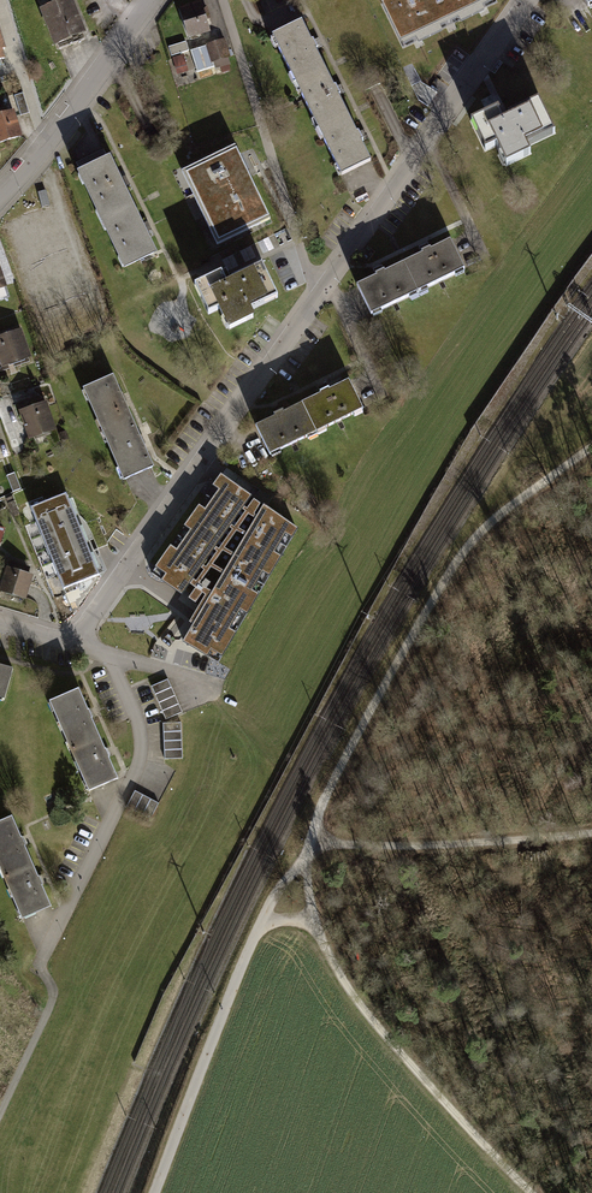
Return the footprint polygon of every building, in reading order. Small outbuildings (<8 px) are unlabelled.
[(58,48),(83,38),(69,0),(39,0),(58,48)] [(490,0),(391,0),(383,4),(401,42),(490,0)] [(201,4),(181,10),(189,37),(209,31),(205,19),(209,18),(206,8),(202,9),(201,4)] [(283,35),(348,174),(380,159),(315,20),(283,35)] [(168,46),(171,56),(188,50),(185,41),(168,46)] [(223,42),(191,51),(197,72),(215,66),(215,68),(229,63),(223,42)] [(183,55),(173,58),(176,67),(186,64),(183,55)] [(23,93),(14,96),(21,116),(29,113),(23,93)] [(504,109),(484,121),(491,133),(484,137),(495,156),(508,148),(520,169),(543,156),(540,150),(564,136),(546,105),(513,125),(504,109)] [(20,136),(13,112),(6,114),(5,110),(0,111),(0,142),(20,136)] [(235,144),(181,170),(216,242),(270,216),(235,144)] [(118,153),(86,168),(131,266),(163,251),(118,153)] [(460,233),(366,278),(384,314),(478,269),(460,233)] [(0,260),(0,288),(17,282),(9,257),(0,260)] [(230,273),(201,284),(213,314),(224,310),(233,334),(262,323),(259,316),(285,305),(269,265),(232,279),(230,273)] [(31,322),(1,334),(13,365),(43,353),(31,322)] [(113,375),(86,387),(125,479),(152,467),(113,375)] [(361,376),(265,425),(280,455),(376,406),(361,376)] [(57,398),(30,409),(42,436),(68,425),(57,398)] [(298,529),(221,475),(152,573),(183,595),(191,585),(197,589),(200,591),(204,593),(197,604),(203,608),(183,642),(219,662),(298,529)] [(30,506),(36,520),(71,506),(66,492),(30,506)] [(36,520),(41,534),(77,519),(71,506),(36,520)] [(41,534),(46,547),(82,533),(77,519),(41,534)] [(46,547),(52,561),(87,547),(82,533),(46,547)] [(52,561),(57,575),(92,560),(87,547),(52,561)] [(57,575),(62,588),(98,575),(92,560),(57,575)] [(23,566),(9,562),(1,590),(25,597),(31,576),(21,573),(23,566)] [(12,700),(22,668),(0,662),(0,696),(12,700)] [(167,680),(151,688),(166,719),(183,711),(167,680)] [(81,687),(51,699),(88,791),(118,779),(81,687)] [(183,724),(164,723),(164,754),(182,754),(183,724)] [(156,807),(136,793),(128,804),(148,818),(156,807)] [(0,823),(0,875),(19,922),(51,908),(13,817),(0,823)]
